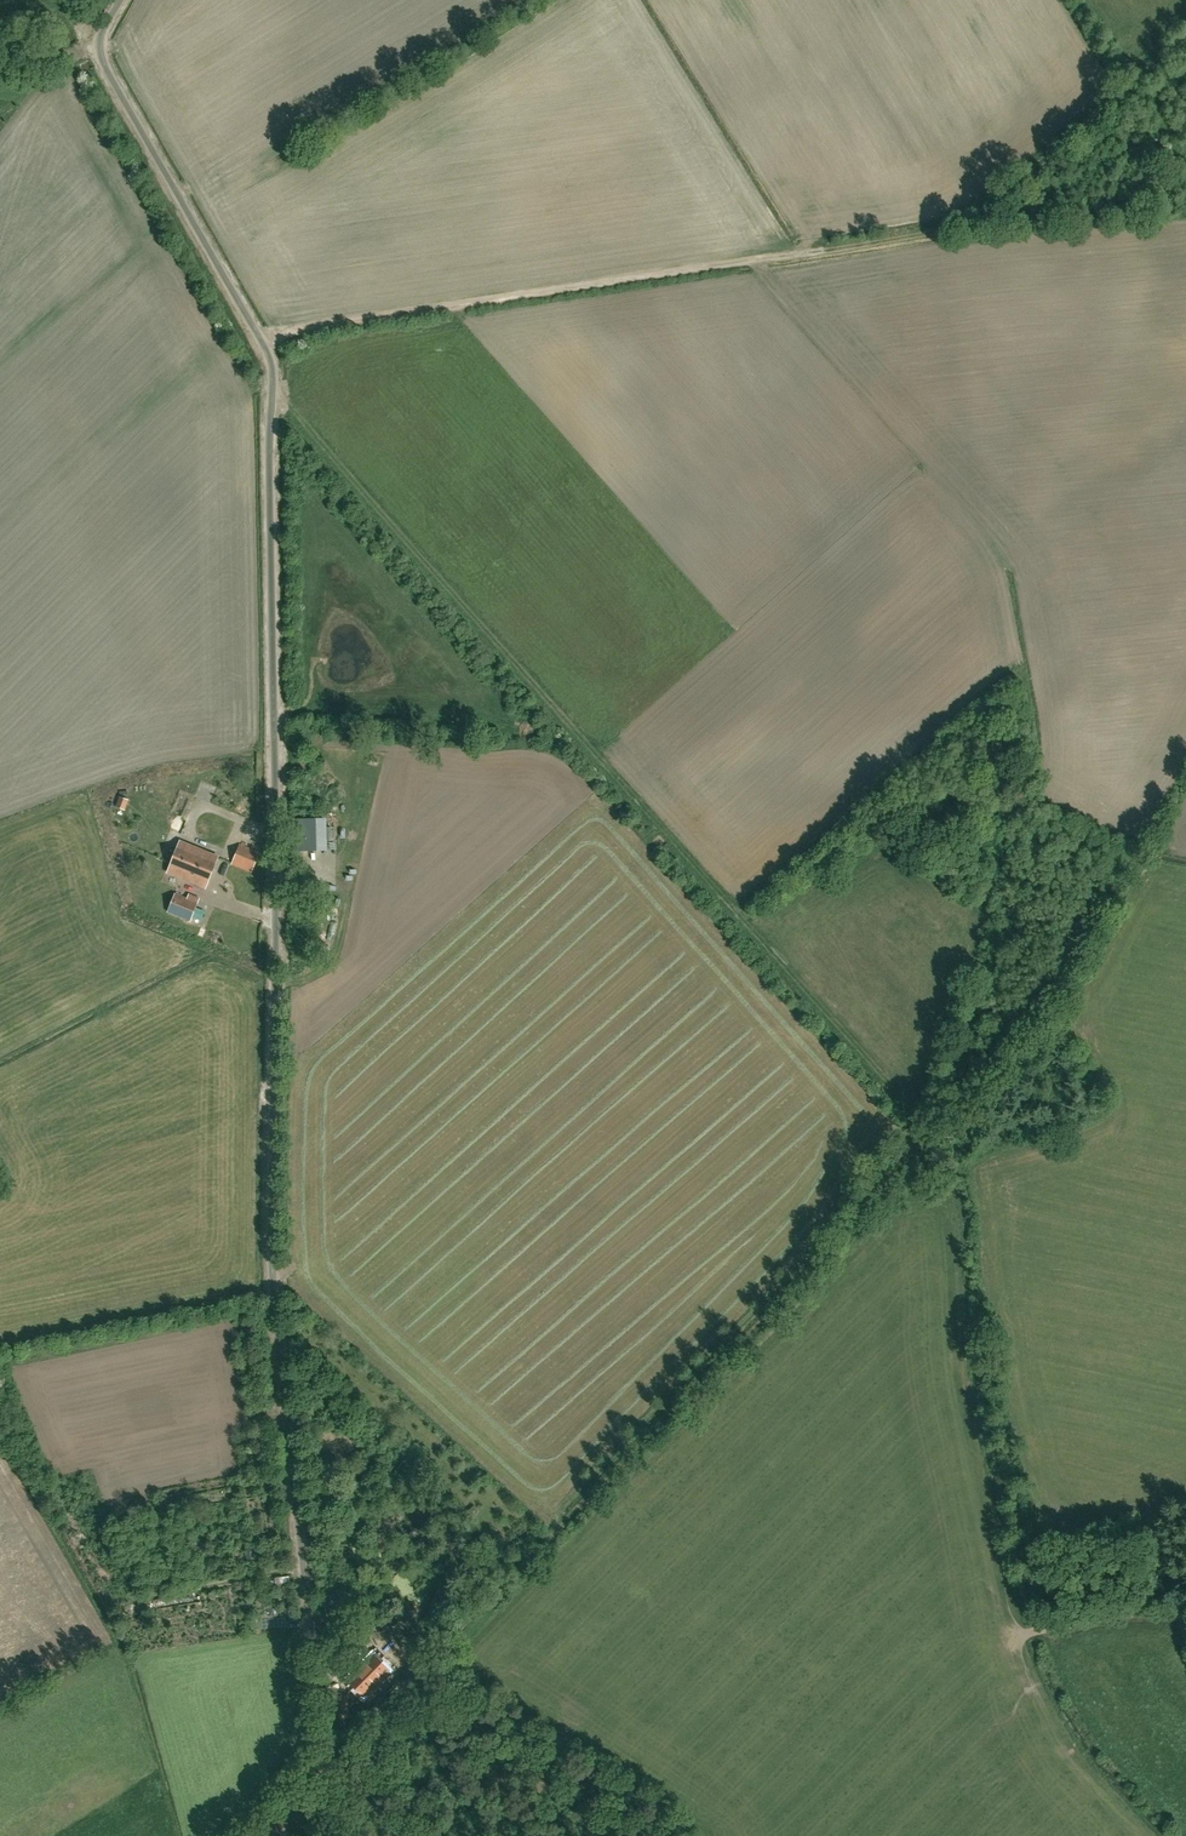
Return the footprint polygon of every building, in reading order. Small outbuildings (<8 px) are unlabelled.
[(325,850),(324,821),(294,821),(295,851),(325,850)] [(204,888),(216,858),(180,843),(167,873),(204,888)] [(250,874),(259,853),(239,844),(230,866),(250,874)] [(190,923),(198,904),(174,894),(166,913),(190,923)] [(254,1550),(245,1551),(246,1563),(255,1562),(254,1550)] [(364,1642),(352,1631),(361,1622),(351,1612),(342,1622),(341,1621),(332,1629),(344,1644),(339,1649),(348,1658),(364,1642)] [(346,1679),(365,1698),(399,1664),(381,1647),(374,1654),(372,1652),(346,1679)]
